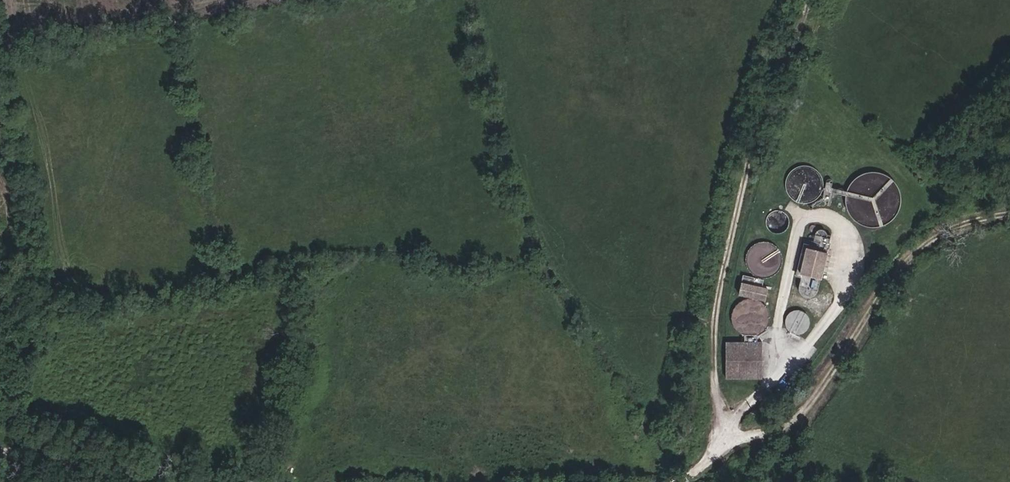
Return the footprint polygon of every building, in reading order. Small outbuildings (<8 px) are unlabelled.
[(799,273),(819,277),(827,241),(807,236),(799,273)] [(737,294),(764,300),(766,289),(740,284),(737,294)] [(785,313),(788,331),(810,328),(807,309),(785,313)] [(726,343),(727,379),(763,378),(762,342),(726,343)]
